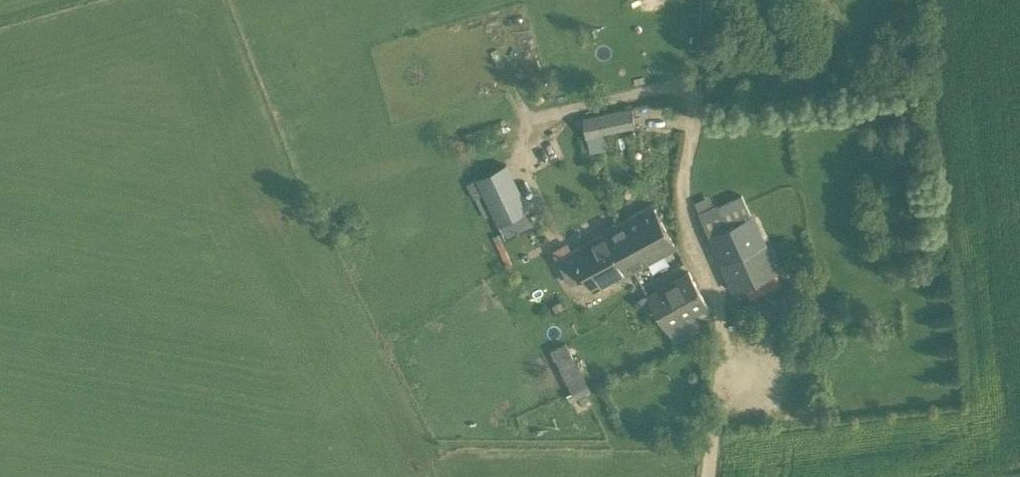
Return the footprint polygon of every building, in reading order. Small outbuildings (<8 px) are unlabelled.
[(586,137),(636,127),(632,106),(582,116),(586,137)] [(475,178),(497,224),(502,222),(530,209),(507,162),(481,175),(475,178)] [(722,203),(709,209),(706,204),(698,208),(700,213),(699,214),(732,289),(757,278),(752,266),(775,256),(756,215),(746,220),(732,226),(722,203)] [(653,205),(616,225),(634,255),(629,259),(635,270),(676,247),(653,205)] [(634,255),(616,225),(572,249),(573,251),(557,259),(570,282),(585,274),(594,290),(625,272),(627,274),(635,270),(629,259),(634,255)] [(667,331),(709,307),(689,270),(646,295),(667,331)] [(588,384),(576,359),(560,368),(572,392),(588,384)]
